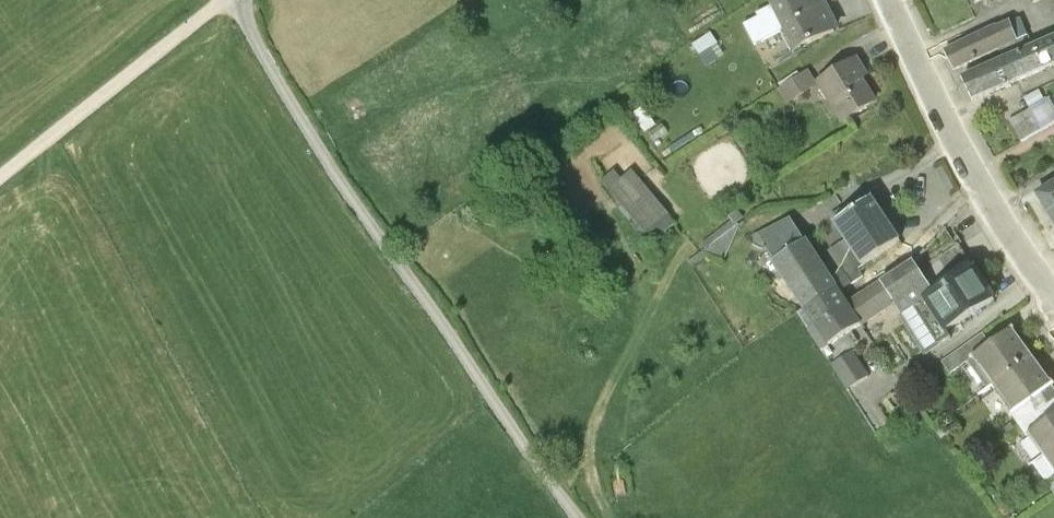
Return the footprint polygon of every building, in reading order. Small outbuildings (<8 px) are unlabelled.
[(820,0),(785,0),(772,6),(785,32),(797,56),(838,35),(820,0)] [(785,32),(772,6),(756,14),(759,19),(745,25),(755,46),(785,32)] [(994,28),(984,32),(994,55),(1028,39),(1020,20),(995,30),(994,28)] [(994,55),(984,32),(942,52),(953,74),(994,55)] [(1007,60),(1017,85),(1053,69),(1053,40),(1007,60)] [(867,78),(855,59),(816,84),(818,87),(843,126),(850,121),(876,105),(861,81),(867,78)] [(1017,85),(1007,60),(960,80),(971,105),(1017,85)] [(818,87),(816,84),(809,73),(778,93),(787,107),(818,87)] [(1053,125),(1053,114),(1048,102),(1009,122),(1020,143),(1053,125)] [(675,215),(624,161),(599,185),(650,239),(675,215)] [(1046,218),(1053,214),(1053,185),(1034,197),(1046,218)] [(871,200),(832,226),(843,242),(850,253),(840,272),(851,287),(863,279),(857,270),(899,241),(871,200)] [(719,219),(708,252),(727,258),(738,226),(719,219)] [(775,264),(806,245),(791,221),(760,239),(775,264)] [(850,253),(843,242),(828,253),(840,272),(850,253)] [(833,288),(806,245),(775,264),(771,266),(802,316),(836,294),(833,288)] [(911,263),(877,287),(892,308),(899,319),(921,304),(934,296),(911,263)] [(851,287),(840,272),(833,288),(836,294),(836,297),(851,287)] [(993,305),(972,272),(934,296),(921,304),(942,338),(993,305)] [(877,287),(844,308),(858,330),(892,308),(877,287)] [(836,297),(836,294),(802,316),(825,351),(858,330),(836,297)] [(921,304),(899,319),(923,357),(946,343),(942,338),(921,304)] [(1031,360),(1010,331),(988,346),(971,358),(972,359),(992,387),(1031,360)] [(971,358),(988,346),(981,336),(941,363),(943,366),(949,375),(972,359),(971,358)] [(854,354),(833,367),(846,389),(868,375),(854,354)] [(1051,388),(1031,360),(992,387),(1012,415),(1051,388)] [(1051,388),(1012,415),(1020,426),(1053,402),(1053,392),(1051,388)] [(1020,426),(1027,437),(1053,418),(1053,402),(1020,426)] [(1027,437),(1026,438),(1041,459),(1053,450),(1053,418),(1027,437)] [(1041,459),(1053,478),(1053,450),(1041,459)]
